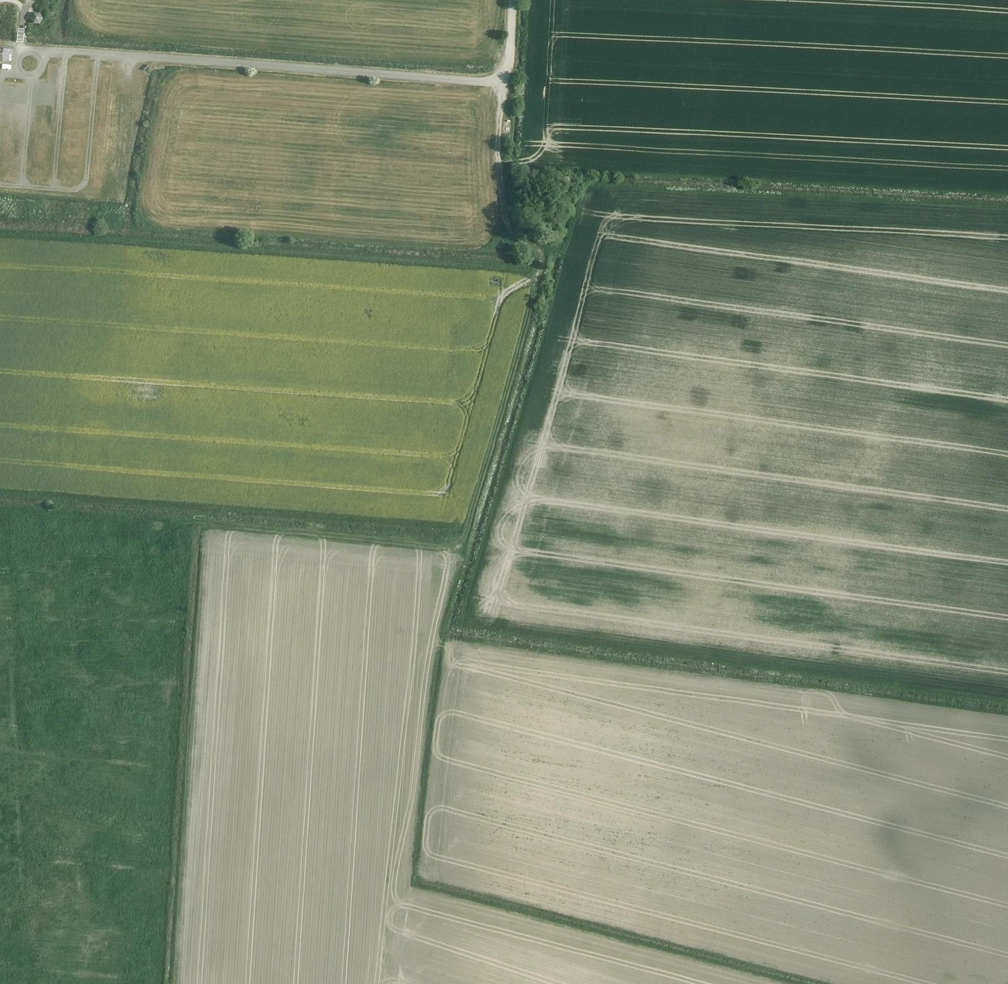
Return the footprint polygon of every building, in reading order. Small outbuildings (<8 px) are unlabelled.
[(40,13),(35,13),(32,18),(35,22),(40,23),(43,18),(40,13)]
